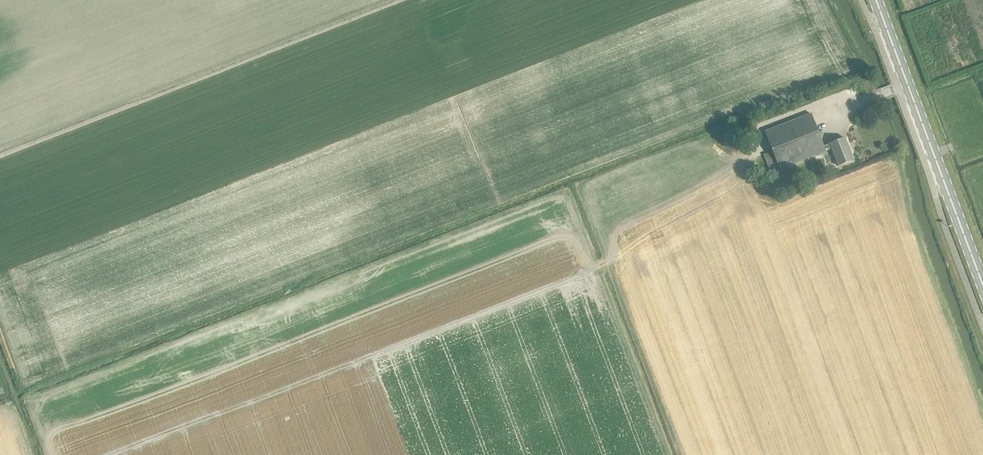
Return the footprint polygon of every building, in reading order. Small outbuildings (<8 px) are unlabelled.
[(772,151),(766,153),(763,154),(768,168),(769,168),(772,167),(773,171),(779,169),(779,170),(831,149),(838,167),(854,161),(845,138),(823,146),(811,114),(765,132),(772,151)]
